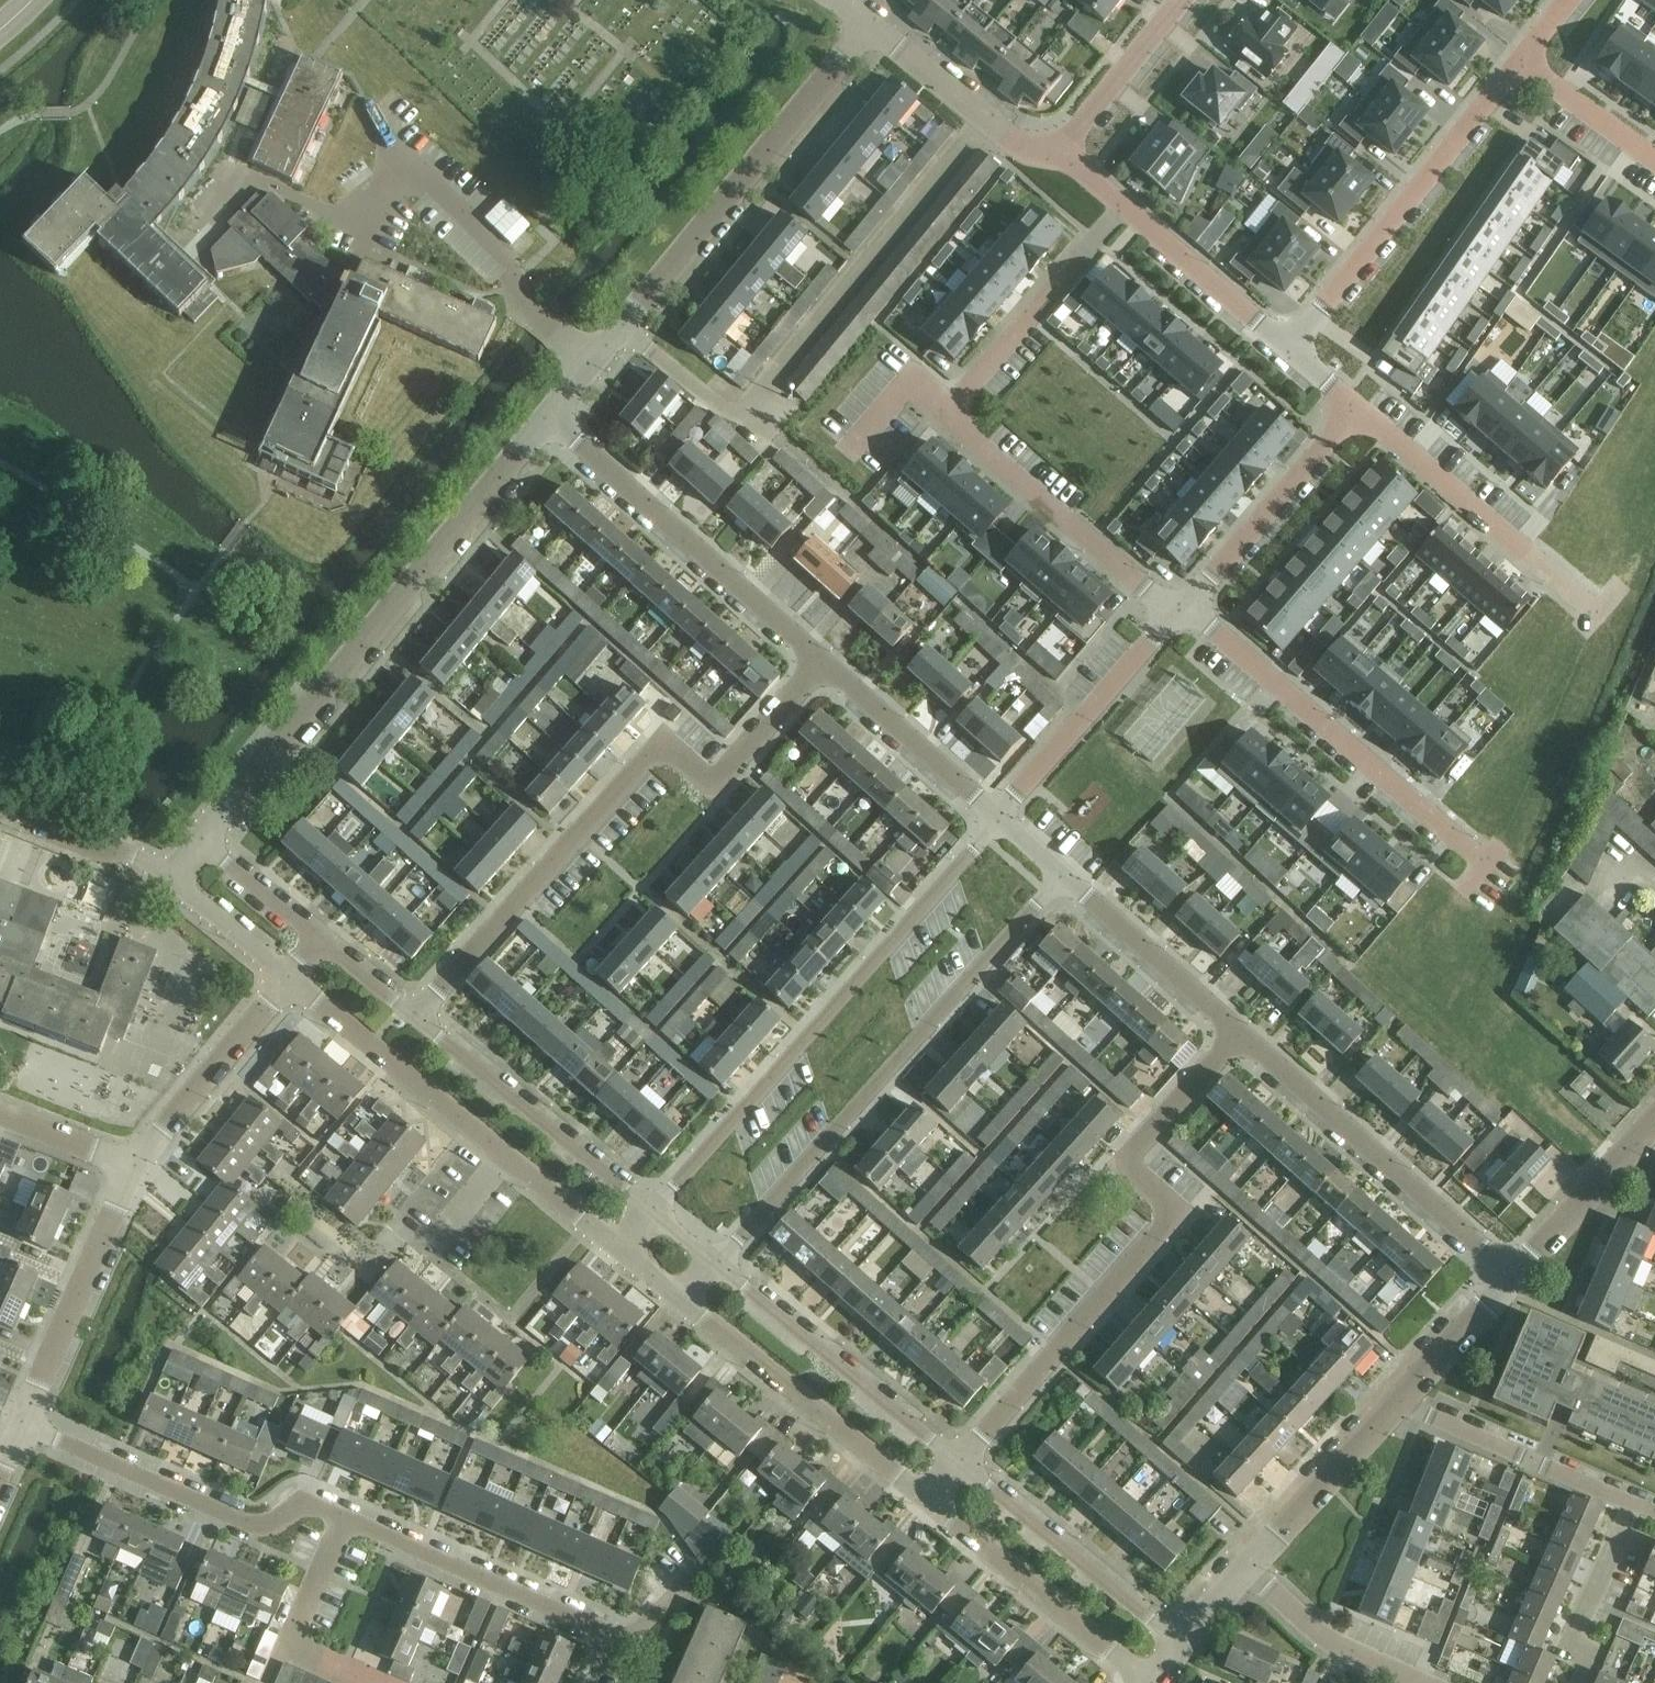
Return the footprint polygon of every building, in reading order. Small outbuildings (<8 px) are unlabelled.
[(135,276),(166,305),(180,318),(183,314),(195,325),(218,300),(206,288),(206,289),(194,278),(196,276),(185,266),(183,268),(172,257),(173,255),(163,245),(161,247),(149,236),(159,225),(164,228),(173,209),(186,192),(208,162),(226,130),(242,97),(254,62),(263,26),(267,0),(223,0),(223,1),(221,1),(217,19),(219,19),(216,32),(215,31),(214,35),(216,35),(212,47),(210,47),(205,62),(199,78),(201,79),(197,90),(195,90),(193,93),(195,94),(190,105),(188,104),(180,120),(181,121),(175,132),(173,131),(164,146),(165,148),(158,158),(156,157),(145,171),(147,172),(138,182),(137,181),(126,193),(129,196),(126,200),(117,192),(108,202),(85,179),(23,245),(60,280),(98,240),(135,276)] [(908,19),(917,27),(939,0),(902,0),(915,11),(908,19)] [(928,36),(935,27),(947,37),(971,7),(962,0),(939,0),(917,27),(928,36)] [(1104,24),(1123,0),(1075,0),(1104,24)] [(1322,12),(1332,0),(1306,0),(1322,12)] [(1390,1),(1401,10),(1406,3),(1402,0),(1391,0),(1390,1)] [(1420,31),(1464,66),(1481,46),(1456,26),(1464,16),(1444,0),(1442,0),(1434,10),(1436,12),(1420,31)] [(1470,9),(1477,0),(1458,0),(1470,9)] [(1517,0),(1479,0),(1502,18),(1517,0)] [(1299,27),(1273,6),(1260,22),(1263,24),(1258,30),(1247,22),(1226,48),(1267,80),(1291,51),(1284,46),(1299,27)] [(960,47),(953,56),(963,63),(993,25),(971,7),(947,37),(960,47)] [(1099,34),(1082,20),(1077,16),(1068,28),(1090,46),(1099,34)] [(1016,44),(993,25),(963,63),(973,72),(980,63),(992,74),(1016,44)] [(1626,25),(1596,67),(1602,71),(1601,72),(1616,82),(1640,49),(1646,40),(1626,25)] [(1464,66),(1420,31),(1405,51),(1403,49),(1394,60),(1415,77),(1423,67),(1448,87),(1464,66)] [(1039,62),(1016,44),(992,74),(1005,84),(998,92),(1008,100),(1039,62)] [(1211,49),(1198,64),(1211,75),(1224,60),(1211,49)] [(1616,82),(1616,83),(1617,82),(1636,95),(1654,68),(1654,59),(1640,49),(1616,82)] [(303,58),(252,166),(293,185),(343,77),(303,58)] [(1008,100),(1018,108),(1025,100),(1037,110),(1046,100),(1055,107),(1056,106),(1055,105),(1072,84),(1071,79),(1068,76),(1064,77),(1063,76),(1060,80),(1039,62),(1008,100)] [(1381,80),(1365,100),(1409,135),(1426,114),(1401,95),(1409,84),(1388,67),(1379,79),(1381,80)] [(1636,95),(1654,109),(1654,108),(1654,68),(1636,95)] [(1257,92),(1235,74),(1227,85),(1213,74),(1204,85),(1199,82),(1196,86),(1193,83),(1184,94),(1187,97),(1184,101),(1205,118),(1202,121),(1213,130),(1216,127),(1219,129),(1234,110),(1239,114),(1257,92)] [(893,82),(872,107),(895,126),(916,101),(893,82)] [(251,91),(237,123),(257,132),(271,100),(251,91)] [(1393,156),(1409,135),(1365,100),(1350,119),(1348,118),(1339,129),(1360,146),(1368,136),(1393,156)] [(954,132),(921,106),(910,120),(923,131),(920,136),(929,143),(923,149),(933,157),(954,132)] [(872,107),(852,131),(876,150),(895,126),(872,107)] [(1305,108),(1297,118),(1307,126),(1315,116),(1305,108)] [(1212,151),(1173,121),(1163,134),(1160,131),(1131,166),(1164,192),(1177,176),(1185,182),(1200,164),(1201,164),(1212,151)] [(852,131),(833,156),(856,175),(876,150),(852,131)] [(1355,153),(1333,136),(1324,148),(1326,149),(1311,169),(1355,204),(1372,183),(1347,164),(1355,153)] [(1530,143),(1518,160),(1519,160),(1552,184),(1563,168),(1569,173),(1579,160),(1556,144),(1548,155),(1530,143)] [(923,149),(911,164),(902,157),(895,166),(913,181),(933,157),(923,149)] [(998,169),(978,152),(969,163),(990,179),(998,169)] [(833,156),(813,180),(836,199),(856,175),(833,156)] [(1519,160),(1509,175),(1542,198),(1552,184),(1519,160)] [(990,179),(969,163),(961,173),(981,189),(990,179)] [(913,181),(895,166),(894,166),(893,165),(874,189),(884,197),(884,198),(894,206),(913,181)] [(1260,165),(1252,175),(1262,182),(1270,173),(1260,165)] [(1355,204),(1311,169),(1303,178),(1294,171),(1277,192),(1305,215),(1314,205),(1338,224),(1355,204)] [(1015,177),(1008,171),(1000,181),(1007,187),(1015,177)] [(981,189),(961,173),(953,183),(973,200),(981,189)] [(1509,175),(1498,190),(1531,214),(1542,198),(1509,175)] [(836,199),(813,180),(792,205),(816,224),(836,199)] [(973,200),(953,183),(945,193),(965,210),(973,200)] [(1498,190),(1488,205),(1521,228),(1531,214),(1498,190)] [(965,210),(945,193),(936,204),(957,220),(965,210)] [(228,226),(232,230),(211,252),(217,275),(254,264),(261,257),(311,304),(312,303),(321,310),(322,308),(328,311),(331,305),(375,325),(379,317),(479,363),(496,325),(490,323),(495,312),(477,303),(472,314),(375,269),(374,271),(361,265),(353,274),(351,272),(344,279),(305,242),(304,244),(299,239),(308,230),(271,195),(264,202),(257,195),(228,226)] [(894,206),(884,198),(864,222),(874,230),(894,206)] [(1566,198),(1558,209),(1566,214),(1573,203),(1566,198)] [(1613,207),(1607,203),(1599,213),(1588,205),(1572,228),(1583,236),(1577,244),(1597,258),(1628,216),(1613,206),(1613,207)] [(957,220),(936,204),(928,214),(948,230),(957,220)] [(1300,222),(1279,205),(1270,215),(1272,217),(1256,237),(1300,272),(1316,252),(1291,232),(1300,222)] [(1488,205),(1477,220),(1511,244),(1521,228),(1488,205)] [(1558,209),(1551,220),(1558,225),(1566,214),(1558,209)] [(982,215),(975,210),(967,220),(974,225),(982,215)] [(1031,210),(1015,229),(1045,255),(1045,254),(1061,236),(1031,210)] [(940,240),(948,230),(928,214),(920,224),(940,240)] [(1628,216),(1597,258),(1616,273),(1646,231),(1628,218),(1629,217),(1628,216)] [(804,237),(798,232),(781,218),(761,243),(784,262),(804,237)] [(974,225),(967,220),(959,230),(966,235),(974,225)] [(1477,220),(1467,235),(1500,259),(1511,244),(1477,220)] [(874,230),(864,222),(849,240),(859,248),(874,230)] [(940,240),(920,224),(912,234),(932,251),(940,240)] [(1192,225),(1183,235),(1195,245),(1203,234),(1192,225)] [(1545,228),(1537,239),(1545,245),(1552,234),(1545,228)] [(1015,229),(999,247),(1029,273),(1028,274),(1029,275),(1046,255),(1045,254),(1045,255),(1015,229)] [(820,271),(833,254),(826,248),(833,240),(821,230),(800,256),(820,271)] [(1616,273),(1635,286),(1654,259),(1654,238),(1646,231),(1616,273)] [(932,251),(912,234),(903,245),(923,261),(932,251)] [(1467,235),(1456,251),(1490,274),(1500,259),(1467,235)] [(1300,272),(1256,237),(1240,257),(1238,256),(1229,266),(1250,283),(1259,273),(1283,293),(1300,272)] [(1537,239),(1530,250),(1537,256),(1545,245),(1537,239)] [(741,267),(764,286),(784,262),(761,243),(741,267)] [(915,271),(923,261),(903,245),(895,255),(915,271)] [(954,250),(947,245),(939,255),(946,260),(954,250)] [(999,247),(985,264),(1014,290),(1028,274),(1029,273),(999,247)] [(1456,251),(1446,266),(1479,289),(1490,274),(1456,251)] [(907,282),(915,271),(895,255),(887,265),(907,282)] [(939,255),(931,265),(939,271),(947,261),(946,261),(939,255)] [(1524,259),(1516,270),(1524,275),(1531,264),(1524,259)] [(1635,286),(1654,301),(1654,259),(1635,286)] [(985,264),(970,281),(1000,307),(1014,290),(985,264)] [(907,282),(887,265),(878,275),(899,292),(907,282)] [(828,266),(813,285),(812,285),(822,293),(837,274),(828,266)] [(1446,266),(1435,281),(1468,304),(1479,289),(1446,266)] [(741,267),(721,291),(744,310),(764,286),(741,267)] [(1516,270),(1509,281),(1516,286),(1524,275),(1516,270)] [(1103,319),(1129,290),(1128,289),(1109,272),(1095,289),(1084,279),(1063,305),(1075,316),(1081,307),(1101,324),(1104,320),(1103,319)] [(899,292),(878,275),(870,286),(890,302),(899,292)] [(925,287),(918,281),(910,291),(917,296),(918,297),(925,287)] [(956,297),(955,298),(985,324),(986,323),(1000,307),(970,281),(956,297)] [(1435,281),(1425,296),(1458,319),(1468,304),(1435,281)] [(812,285),(797,303),(792,309),(802,317),(822,293),(812,285)] [(882,312),(890,302),(870,286),(862,296),(882,312)] [(1149,305),(1129,288),(1128,289),(1129,290),(1103,319),(1104,320),(1121,335),(1147,305),(1148,306),(1149,305)] [(701,315),(724,334),(744,310),(721,291),(701,315)] [(917,296),(910,291),(902,301),(910,307),(918,297),(917,296)] [(1508,293),(1501,304),(1508,309),(1516,298),(1508,293)] [(955,298),(956,297),(952,294),(936,312),(969,342),(969,343),(970,343),(987,324),(986,323),(985,324),(955,298)] [(874,323),(882,312),(862,296),(854,306),(874,323)] [(1425,296),(1414,311),(1447,334),(1458,319),(1425,296)] [(262,303),(255,311),(265,320),(272,313),(262,303)] [(1501,304),(1493,315),(1500,320),(1508,309),(1501,304)] [(1548,304),(1543,311),(1554,319),(1559,312),(1549,304),(1548,304)] [(381,328),(375,325),(331,305),(328,311),(301,369),(307,371),(301,383),(295,381),(259,458),(264,460),(260,468),(274,475),(278,466),(333,492),(355,445),(332,434),(381,328)] [(1139,350),(1165,320),(1164,320),(1148,306),(1147,305),(1121,335),(1139,350)] [(874,323),(854,306),(845,316),(866,333),(874,323)] [(772,334),(782,341),(802,317),(792,309),(772,334)] [(1414,311),(1403,326),(1437,349),(1447,334),(1414,311)] [(969,342),(936,312),(919,331),(953,360),(969,343),(969,342)] [(1559,312),(1554,319),(1564,327),(1569,320),(1559,312)] [(704,359),(718,342),(724,334),(701,315),(681,340),(704,359)] [(866,333),(845,316),(837,327),(857,343),(866,333)] [(1062,325),(1052,317),(1046,324),(1056,332),(1062,325)] [(1185,336),(1165,319),(1164,320),(1165,320),(1139,350),(1157,366),(1183,336),(1184,337),(1185,336)] [(1482,319),(1474,330),(1481,336),(1489,325),(1482,319)] [(1540,319),(1535,326),(1545,334),(1551,327),(1540,319)] [(1403,326),(1394,340),(1427,364),(1437,349),(1403,326)] [(849,353),(857,343),(837,327),(829,337),(849,353)] [(1551,327),(1545,334),(1556,342),(1561,335),(1551,327)] [(1474,330),(1466,341),(1474,346),(1481,336),(1474,330)] [(1585,333),(1580,340),(1590,348),(1596,341),(1585,333)] [(753,357),(762,366),(782,341),(772,334),(753,357)] [(1175,381),(1201,352),(1184,337),(1183,336),(1157,366),(1175,381)] [(849,353),(829,337),(820,347),(841,364),(849,353)] [(1393,340),(1381,357),(1399,369),(1391,381),(1414,397),(1423,384),(1416,379),(1427,364),(1394,340),(1393,340)] [(1596,341),(1590,348),(1601,356),(1606,349),(1596,341)] [(1093,352),(1083,343),(1077,350),(1087,359),(1093,352)] [(841,364),(820,347),(812,357),(832,374),(841,364)] [(743,349),(736,357),(722,375),(742,390),(762,366),(753,357),(743,349)] [(1461,349),(1453,360),(1460,366),(1468,355),(1461,349)] [(1221,369),(1201,352),(1175,381),(1195,399),(1221,369)] [(1583,353),(1578,360),(1588,368),(1594,361),(1583,353)] [(824,384),(832,374),(812,357),(804,368),(824,384)] [(1101,359),(1095,366),(1105,374),(1111,367),(1101,359)] [(1453,360),(1445,371),(1453,377),(1460,366),(1453,360)] [(1594,361),(1588,368),(1589,368),(1599,376),(1604,369),(1594,361)] [(816,394),(824,384),(804,368),(796,378),(816,394)] [(1488,373),(1455,412),(1460,417),(1459,418),(1472,429),(1503,393),(1504,394),(1508,390),(1488,373)] [(1119,374),(1113,381),(1123,390),(1129,383),(1119,374)] [(1624,375),(1616,385),(1623,391),(1631,380),(1624,375)] [(657,376),(639,399),(661,417),(680,395),(657,376)] [(816,394),(796,378),(788,388),(808,405),(816,394)] [(1147,398),(1137,390),(1131,397),(1141,405),(1147,398)] [(1503,393),(1472,429),(1473,430),(1474,429),(1491,444),(1521,408),(1504,394),(1503,393)] [(1224,396),(1215,405),(1222,411),(1231,402),(1224,396)] [(643,440),(661,417),(639,399),(620,421),(643,440)] [(1521,408),(1491,444),(1509,459),(1543,420),(1524,404),(1521,408)] [(1215,405),(1207,415),(1214,421),(1222,411),(1215,405)] [(1610,407),(1605,415),(1616,423),(1622,415),(1610,407)] [(677,430),(687,438),(705,416),(696,408),(677,430)] [(1293,438),(1259,409),(1241,430),(1245,433),(1246,432),(1276,458),(1293,438)] [(729,446),(737,437),(716,417),(707,426),(721,438),(714,445),(723,453),(729,446)] [(1543,420),(1509,459),(1527,474),(1526,475),(1526,476),(1561,436),(1543,420)] [(1199,424),(1190,434),(1197,440),(1206,430),(1199,424)] [(668,461),(682,444),(687,438),(677,430),(672,436),(658,452),(668,461)] [(1245,433),(1231,450),(1261,477),(1262,476),(1261,475),(1276,458),(1246,432),(1245,433)] [(1561,436),(1526,476),(1540,487),(1541,486),(1546,491),(1579,452),(1561,436)] [(759,457),(737,437),(729,446),(750,466),(759,457)] [(1183,442),(1175,452),(1182,458),(1190,448),(1183,442)] [(951,461),(932,445),(897,484),(918,502),(924,494),(951,461)] [(360,448),(355,467),(370,471),(376,452),(360,448)] [(687,449),(684,452),(669,469),(691,488),(709,469),(687,449)] [(1231,450),(1215,468),(1246,495),(1261,477),(1231,450)] [(781,452),(772,461),(794,481),(803,471),(781,452)] [(952,460),(951,461),(924,494),(942,509),(969,477),(970,478),(971,477),(952,460)] [(1168,460),(1159,470),(1166,476),(1175,466),(1168,460)] [(1379,465),(1360,487),(1396,519),(1416,496),(1379,465)] [(1246,495),(1215,468),(1200,486),(1229,512),(1244,495),(1245,495),(1246,495)] [(713,508),(728,491),(730,488),(709,469),(691,488),(713,508)] [(803,471),(794,481),(814,500),(802,513),(814,523),(835,499),(803,471)] [(970,478),(969,477),(942,509),(959,524),(960,525),(988,492),(970,478)] [(1152,478),(1144,488),(1151,494),(1159,484),(1152,478)] [(1185,503),(1184,504),(1214,530),(1214,529),(1229,512),(1200,486),(1185,503)] [(568,530),(587,508),(565,488),(546,510),(568,530)] [(1360,488),(1341,510),(1377,541),(1396,519),(1360,488)] [(727,511),(749,531),(767,511),(745,491),(727,511)] [(1008,509),(988,492),(960,525),(959,524),(956,528),(975,544),(971,548),(986,561),(1006,539),(992,528),(1008,509)] [(771,551),(786,534),(790,529),(777,517),(788,505),(780,497),(767,511),(749,531),(771,551)] [(877,506),(868,497),(862,504),(871,513),(877,506)] [(1185,503),(1181,500),(1164,519),(1168,523),(1169,522),(1198,548),(1197,548),(1198,549),(1215,530),(1214,529),(1214,530),(1184,504),(1185,503)] [(859,536),(867,527),(846,507),(838,516),(859,536)] [(609,527),(587,508),(568,530),(589,549),(609,527)] [(1341,510),(1322,532),(1358,563),(1377,541),(1341,510)] [(1122,528),(1115,522),(1107,531),(1114,537),(1122,528)] [(1198,548),(1169,522),(1168,523),(1151,542),(1181,567),(1197,548),(1198,548)] [(1417,525),(1411,532),(1421,541),(1427,534),(1417,525)] [(609,527),(589,549),(610,568),(630,546),(609,527)] [(867,527),(859,536),(875,550),(868,559),(878,569),(894,552),(867,527)] [(1443,527),(1417,557),(1435,572),(1461,542),(1443,527)] [(915,540),(905,532),(899,539),(909,547),(915,540)] [(1322,532),(1303,553),(1339,585),(1358,563),(1322,532)] [(1054,549),(1035,533),(1019,551),(1006,539),(986,561),(1001,574),(1005,570),(1023,585),(1023,586),(1055,550),(1054,549)] [(512,548),(528,563),(533,568),(541,559),(536,554),(520,539),(512,548)] [(915,540),(909,547),(918,557),(925,550),(915,540)] [(817,583),(837,561),(815,541),(795,563),(817,583)] [(1461,542),(1435,572),(1452,587),(1478,557),(1461,542)] [(610,568),(632,587),(651,565),(630,546),(610,568)] [(1399,547),(1392,554),(1402,563),(1408,556),(1399,547)] [(1055,548),(1054,549),(1055,550),(1023,586),(1023,585),(1019,589),(1039,606),(1042,602),(1041,601),(1072,566),(1073,566),(1074,565),(1055,548)] [(911,585),(920,576),(894,552),(878,569),(889,579),(896,571),(911,585)] [(1303,554),(1284,576),(1320,607),(1339,585),(1303,554)] [(1392,554),(1386,561),(1396,569),(1402,563),(1392,554)] [(493,580),(518,600),(537,578),(512,557),(493,580)] [(1478,557),(1452,587),(1469,601),(1495,571),(1478,557)] [(592,581),(605,569),(594,558),(582,569),(592,581)] [(541,559),(533,568),(554,587),(562,577),(541,559)] [(839,602),(859,580),(837,561),(817,583),(839,602)] [(651,565),(632,587),(653,606),(672,584),(651,565)] [(1073,566),(1072,566),(1041,601),(1042,602),(1058,616),(1059,616),(1090,581),(1073,566)] [(930,568),(917,582),(927,591),(940,577),(930,568)] [(959,569),(947,582),(959,592),(970,579),(959,569)] [(1495,571),(1469,601),(1486,616),(1512,586),(1495,571)] [(1284,576),(1265,598),(1301,629),(1320,607),(1284,576)] [(562,577),(554,587),(575,606),(584,596),(562,577)] [(475,602),(500,622),(518,600),(493,580),(475,602)] [(1110,598),(1090,581),(1059,616),(1058,616),(1055,620),(1086,647),(1105,626),(1094,617),(1110,598)] [(653,606),(674,625),(694,603),(672,584),(653,606)] [(1360,586),(1352,595),(1353,597),(1363,605),(1372,595),(1360,586)] [(1512,586),(1486,616),(1504,631),(1530,601),(1512,586)] [(1391,587),(1385,594),(1395,603),(1401,596),(1391,587)] [(849,611),(871,630),(890,608),(868,589),(849,611)] [(584,596),(575,606),(597,625),(605,615),(584,596)] [(1353,597),(1347,604),(1357,612),(1363,605),(1353,597)] [(1265,598),(1245,620),(1258,631),(1255,634),(1267,644),(1269,641),(1282,652),(1301,629),(1265,598)] [(1379,598),(1373,605),(1382,614),(1388,607),(1379,598)] [(518,637),(517,636),(500,622),(475,602),(457,624),(482,644),(491,633),(509,648),(517,638),(518,637)] [(694,603),(674,625),(695,644),(715,622),(694,603)] [(943,613),(954,623),(974,642),(982,633),(951,604),(943,613)] [(892,650),(907,633),(912,628),(890,608),(871,630),(892,650)] [(1417,609),(1410,616),(1420,624),(1426,617),(1417,609)] [(574,612),(557,632),(567,641),(584,621),(574,612)] [(605,615),(597,625),(618,644),(627,634),(605,615)] [(1426,617),(1420,624),(1430,632),(1436,625),(1426,617)] [(715,622),(695,644),(717,663),(736,641),(715,622)] [(1406,622),(1400,629),(1409,637),(1416,630),(1406,622)] [(439,646),(464,666),(482,644),(457,624),(439,646)] [(1015,633),(1005,624),(999,631),(1008,639),(1015,633)] [(517,636),(518,637),(517,638),(537,655),(547,664),(567,641),(557,632),(556,633),(549,626),(535,642),(522,630),(517,636)] [(634,626),(627,634),(637,644),(645,635),(634,626)] [(566,654),(575,662),(598,636),(588,628),(566,654)] [(1416,630),(1409,637),(1419,645),(1425,638),(1416,630)] [(995,662),(1003,653),(982,633),(974,642),(995,662)] [(1024,641),(1015,633),(1008,639),(1018,648),(1024,641)] [(627,634),(618,644),(640,663),(648,653),(637,644),(627,634)] [(1321,634),(1315,641),(1325,649),(1331,642),(1321,634)] [(1366,651),(1347,635),(1315,673),(1333,689),(1366,651)] [(1451,638),(1444,645),(1454,653),(1460,646),(1451,638)] [(736,641),(717,663),(738,682),(758,660),(736,641)] [(464,666),(439,646),(420,668),(445,689),(464,666)] [(1460,646),(1454,653),(1464,662),(1470,655),(1460,646)] [(908,672),(930,692),(949,670),(927,650),(908,672)] [(1367,652),(1366,651),(1333,689),(1351,704),(1350,705),(1351,706),(1384,667),(1383,666),(1376,674),(1360,660),(1367,652)] [(1441,652),(1435,659),(1444,667),(1450,660),(1441,652)] [(648,653),(640,663),(661,682),(669,672),(648,653)] [(545,679),(554,687),(575,662),(566,654),(545,679)] [(520,676),(530,684),(547,664),(537,655),(520,676)] [(1026,692),(1035,682),(1008,657),(984,683),(995,693),(1010,677),(1026,692)] [(1051,657),(1041,669),(1056,682),(1066,670),(1051,657)] [(738,682),(743,687),(760,701),(780,679),(758,660),(738,682)] [(1296,660),(1288,669),(1299,679),(1307,669),(1296,660)] [(1450,660),(1444,667),(1454,675),(1460,668),(1450,660)] [(642,692),(650,683),(627,663),(619,672),(642,692)] [(1402,682),(1384,667),(1351,706),(1369,721),(1402,682)] [(1641,701),(1654,707),(1654,669),(1641,701)] [(951,711),(971,689),(949,670),(930,692),(951,711)] [(669,672),(661,682),(682,701),(691,691),(669,672)] [(530,684),(520,676),(502,698),(511,705),(530,684)] [(523,704),(532,712),(554,687),(545,679),(523,704)] [(392,703),(416,722),(434,700),(411,680),(392,703)] [(1035,682),(1026,692),(1043,708),(1022,730),(1032,740),(1063,708),(1035,682)] [(1403,683),(1402,682),(1369,721),(1369,722),(1370,721),(1386,735),(1412,705),(1396,691),(1403,683)] [(1485,690),(1475,682),(1470,688),(1480,697),(1485,690)] [(602,710),(625,730),(645,708),(622,688),(602,710)] [(1495,699),(1485,690),(1480,697),(1489,705),(1495,699)] [(691,691),(682,701),(704,720),(712,710),(691,691)] [(511,705),(502,698),(483,720),(492,728),(511,705)] [(397,744),(416,722),(392,703),(374,725),(397,744)] [(502,728),(520,744),(535,725),(527,718),(532,712),(523,704),(502,728)] [(957,725),(979,745),(997,723),(976,704),(957,725)] [(1429,719),(1412,705),(1386,735),(1402,749),(1402,750),(1429,719)] [(672,706),(664,715),(673,723),(682,714),(672,706)] [(584,731),(606,751),(625,730),(602,710),(584,731)] [(734,730),(718,716),(712,710),(704,720),(726,739),(734,730)] [(819,715),(800,736),(822,756),(841,734),(819,715)] [(1446,734),(1429,719),(1402,750),(1420,766),(1454,727),(1453,726),(1446,734)] [(997,723),(979,745),(1000,764),(1019,743),(997,723)] [(379,766),(397,744),(374,725),(356,747),(379,766)] [(1473,743),(1454,727),(1420,766),(1421,767),(1422,766),(1440,781),(1473,743)] [(520,744),(502,728),(480,754),(489,761),(508,740),(516,748),(520,744)] [(565,752),(587,773),(606,751),(584,731),(565,752)] [(453,753),(463,761),(482,740),(472,732),(453,753)] [(862,753),(841,734),(822,756),(843,775),(862,753)] [(1270,751),(1251,735),(1228,761),(1217,774),(1217,775),(1236,792),(1272,751),(1271,750),(1270,751)] [(379,766),(356,747),(337,770),(354,783),(361,789),(379,766)] [(1215,750),(1204,763),(1217,774),(1228,761),(1215,750)] [(1291,767),(1272,751),(1236,792),(1255,808),(1291,767)] [(546,773),(568,794),(587,773),(565,752),(554,765),(548,759),(540,768),(546,773)] [(435,775),(444,783),(463,761),(453,753),(435,775)] [(884,772),(862,753),(843,775),(864,794),(884,772)] [(1624,784),(1632,775),(1613,757),(1604,767),(1624,784)] [(760,781),(777,795),(782,800),(790,791),(785,786),(793,777),(777,762),(760,781)] [(1291,768),(1291,767),(1255,808),(1274,824),(1309,785),(1290,769),(1291,768)] [(448,791),(457,799),(477,776),(467,768),(448,791)] [(905,791),(884,772),(864,794),(885,813),(905,791)] [(1624,787),(1607,772),(1599,780),(1616,796),(1624,787)] [(568,794),(546,773),(526,795),(549,816),(568,794)] [(416,797),(426,804),(444,783),(435,775),(416,797)] [(659,777),(647,790),(646,790),(629,809),(657,834),(691,796),(679,785),(675,790),(659,777)] [(332,790),(349,805),(354,810),(362,800),(341,781),(332,790)] [(796,785),(791,791),(790,791),(782,800),(803,819),(811,810),(805,804),(810,798),(796,785)] [(1328,802),(1309,785),(1274,824),(1307,852),(1325,831),(1313,820),(1328,802)] [(1654,864),(1654,835),(1649,830),(1601,788),(1566,868),(1584,885),(1612,826),(1654,864)] [(470,811),(457,799),(448,791),(429,812),(439,821),(444,815),(457,826),(470,811)] [(762,791),(742,813),(765,833),(784,811),(762,791)] [(926,810),(905,791),(885,813),(907,832),(926,810)] [(426,804),(416,797),(398,818),(407,826),(426,804)] [(375,829),(384,819),(362,800),(354,810),(375,829)] [(1188,843),(1196,834),(1168,807),(1150,827),(1162,839),(1172,828),(1188,843)] [(493,831),(517,852),(536,830),(513,809),(493,831)] [(811,810),(803,819),(824,839),(832,829),(811,810)] [(926,810),(907,832),(896,844),(909,855),(919,843),(929,851),(946,832),(948,830),(926,810)] [(439,821),(429,812),(410,834),(420,842),(439,821)] [(723,834),(746,854),(765,833),(742,813),(723,834)] [(397,848),(405,838),(384,819),(375,829),(397,848)] [(282,846),(304,866),(325,843),(303,823),(282,846)] [(1338,841),(1325,831),(1307,852),(1339,880),(1373,840),(1354,823),(1338,841)] [(832,829),(824,839),(845,858),(853,849),(832,829)] [(498,873),(517,852),(493,831),(475,852),(498,873)] [(946,832),(929,851),(934,855),(945,843),(951,848),(957,842),(946,832)] [(1234,833),(1225,842),(1236,853),(1245,843),(1234,833)] [(727,876),(746,854),(723,834),(704,855),(727,876)] [(1196,834),(1188,843),(1205,858),(1197,865),(1208,875),(1223,859),(1196,834)] [(792,858),(802,867),(822,845),(812,836),(792,858)] [(418,867),(426,857),(405,838),(397,848),(418,867)] [(1393,857),(1373,840),(1339,880),(1340,881),(1343,877),(1363,893),(1393,857)] [(325,885),(346,861),(325,843),(304,866),(325,885)] [(853,849),(845,858),(865,876),(874,867),(853,849)] [(806,872),(814,879),(835,857),(826,850),(806,872)] [(455,874),(462,880),(478,895),(498,873),(475,852),(455,874)] [(1144,892),(1163,871),(1141,852),(1122,873),(1144,892)] [(704,855),(685,877),(708,897),(727,876),(704,855)] [(439,886),(448,876),(426,857),(418,867),(439,886)] [(1413,875),(1393,857),(1363,893),(1382,911),(1386,907),(1399,917),(1417,896),(1405,885),(1413,875)] [(773,879),(783,888),(802,867),(792,858),(773,879)] [(1241,891),(1249,883),(1223,859),(1208,875),(1218,885),(1226,877),(1241,891)] [(325,885),(347,904),(367,881),(346,861),(325,885)] [(385,861),(367,881),(347,904),(368,923),(389,899),(378,890),(395,870),(385,861)] [(872,883),(888,897),(901,882),(879,862),(874,867),(865,876),(872,883)] [(1166,912),(1180,895),(1184,891),(1163,871),(1144,892),(1166,912)] [(814,879),(806,872),(787,893),(796,901),(802,895),(810,903),(823,888),(814,880),(814,879)] [(439,886),(445,891),(437,900),(450,912),(458,903),(461,905),(470,896),(448,876),(439,886)] [(665,898),(688,919),(708,897),(685,877),(665,898)] [(754,901),(763,909),(783,888),(773,879),(754,901)] [(6,1009),(3,1018),(35,1030),(100,1055),(108,1036),(124,1042),(130,1024),(134,1026),(138,1017),(134,1016),(128,1014),(150,953),(156,955),(157,955),(157,954),(122,940),(99,998),(32,973),(46,937),(58,904),(25,892),(0,882),(0,1007),(6,1009)] [(862,882),(842,904),(865,924),(884,902),(862,882)] [(1249,883),(1241,891),(1263,911),(1270,902),(1249,883)] [(796,901),(787,893),(768,914),(777,922),(796,901)] [(1652,1013),(1654,1010),(1654,950),(1649,956),(1585,897),(1553,932),(1588,964),(1587,965),(1627,1001),(1627,1000),(1647,1019),(1652,1013)] [(389,899),(368,923),(389,942),(410,918),(389,899)] [(1194,900),(1190,905),(1175,921),(1197,940),(1216,919),(1194,900)] [(735,922),(745,930),(763,909),(754,901),(735,922)] [(842,904),(823,925),(846,946),(865,924),(842,904)] [(1314,909),(1306,918),(1324,935),(1330,929),(1333,925),(1314,909)] [(634,933),(658,954),(678,932),(654,911),(634,933)] [(1282,930),(1303,949),(1310,940),(1279,912),(1257,936),(1267,946),(1282,930)] [(768,914),(749,935),(758,943),(777,922),(768,914)] [(411,961),(432,938),(410,918),(389,942),(411,961)] [(1238,939),(1216,919),(1197,940),(1219,960),(1238,939)] [(516,931),(532,946),(538,951),(547,941),(525,921),(516,931)] [(715,943),(725,952),(745,930),(735,922),(715,943)] [(794,939),(804,948),(804,947),(827,967),(846,946),(823,925),(814,936),(804,928),(794,939)] [(1054,978),(1061,970),(1081,948),(1059,928),(1039,950),(1051,960),(1044,968),(1054,978)] [(639,975),(658,954),(634,933),(616,954),(639,975)] [(738,965),(758,943),(749,935),(729,956),(738,965)] [(1303,949),(1286,968),(1266,990),(1288,1010),(1307,988),(1295,976),(1301,969),(1304,972),(1315,960),(1355,998),(1363,989),(1310,940),(1303,949)] [(559,969),(568,960),(547,941),(538,951),(559,969)] [(804,948),(785,968),(808,988),(827,967),(804,947),(804,948)] [(1061,970),(1072,979),(1064,988),(1075,998),(1083,989),(1102,967),(1081,948),(1061,970)] [(1244,970),(1266,990),(1286,968),(1263,948),(1244,970)] [(620,997),(639,975),(616,954),(596,975),(620,997)] [(714,964),(704,955),(684,977),(694,986),(714,964)] [(467,986),(489,1005),(510,982),(488,963),(467,986)] [(1654,1049),(1628,1024),(1615,1013),(1627,1001),(1587,965),(1564,990),(1615,1038),(1598,1057),(1624,1081),(1654,1049)] [(1102,967),(1083,989),(1104,1008),(1124,986),(1102,967)] [(789,1010),(808,988),(785,968),(766,990),(789,1010)] [(726,978),(727,977),(718,969),(698,990),(708,999),(709,998),(719,1007),(737,988),(726,978)] [(655,987),(667,998),(666,999),(675,1007),(694,986),(684,977),(679,983),(667,972),(655,987)] [(1000,994),(1022,1014),(1030,1004),(1036,997),(1015,978),(1000,994)] [(489,1005),(510,1024),(531,1001),(510,982),(489,1005)] [(1104,1008),(1125,1027),(1145,1005),(1124,986),(1104,1008)] [(1363,989),(1355,998),(1376,1017),(1384,1009),(1363,989)] [(708,999),(698,990),(679,1011),(689,1020),(708,999)] [(1297,1019),(1319,1038),(1339,1016),(1318,996),(1297,1019)] [(623,1026),(632,1017),(610,998),(602,1007),(623,1026)] [(646,1020),(656,1029),(675,1007),(666,999),(646,1020)] [(531,1001),(510,1024),(532,1043),(552,1020),(531,1001)] [(780,1023),(763,1009),(757,1003),(738,1025),(760,1045),(780,1023)] [(1030,1004),(1022,1014),(1043,1033),(1052,1023),(1030,1004)] [(1146,1046),(1166,1024),(1145,1005),(1125,1027),(1146,1046)] [(983,1029),(1006,1050),(1025,1028),(1002,1007),(983,1029)] [(669,1041),(677,1032),(684,1039),(696,1026),(689,1020),(679,1011),(660,1033),(669,1041)] [(1061,1014),(1052,1024),(1052,1023),(1043,1033),(1065,1052),(1073,1042),(1081,1033),(1061,1014)] [(1361,1035),(1339,1016),(1319,1038),(1341,1058),(1361,1035)] [(645,1045),(653,1036),(632,1017),(623,1026),(645,1045)] [(532,1043),(553,1062),(574,1039),(552,1020),(532,1043)] [(741,1066),(760,1045),(738,1025),(728,1036),(713,1023),(704,1034),(718,1046),(719,1046),(741,1066)] [(1188,1043),(1166,1024),(1146,1046),(1148,1047),(1138,1057),(1151,1068),(1160,1058),(1168,1065),(1171,1063),(1188,1043)] [(1416,1058),(1425,1047),(1404,1028),(1395,1038),(1416,1058)] [(964,1050),(987,1071),(1006,1050),(983,1029),(964,1050)] [(1103,1053),(1118,1036),(1111,1030),(1096,1046),(1103,1053)] [(666,1064),(674,1055),(653,1036),(645,1045),(666,1064)] [(277,1074),(291,1085),(295,1088),(322,1055),(300,1037),(280,1063),(277,1060),(258,1083),(268,1091),(275,1082),(272,1080),(277,1074)] [(574,1039),(553,1062),(574,1081),(595,1058),(574,1039)] [(1073,1042),(1065,1052),(1086,1071),(1094,1061),(1073,1042)] [(1188,1043),(1171,1063),(1180,1071),(1197,1051),(1188,1043)] [(595,1100),(616,1077),(605,1067),(617,1054),(607,1044),(595,1058),(574,1081),(595,1100)] [(722,1088),(741,1066),(719,1046),(718,1046),(699,1068),(722,1088)] [(1425,1047),(1416,1058),(1432,1072),(1427,1078),(1436,1087),(1451,1071),(1425,1047)] [(964,1050),(945,1071),(968,1092),(987,1071),(964,1050)] [(1035,1075),(1044,1084),(1064,1062),(1054,1053),(1035,1075)] [(298,1091),(311,1102),(315,1105),(343,1071),(322,1055),(295,1088),(291,1085),(279,1100),(288,1108),(295,1099),(293,1097),(298,1091)] [(687,1083),(696,1074),(674,1055),(666,1064),(687,1083)] [(1374,1060),(1370,1065),(1356,1081),(1378,1101),(1396,1080),(1374,1060)] [(1094,1061),(1086,1071),(1107,1090),(1116,1080),(1094,1061)] [(1479,1095),(1487,1086),(1461,1063),(1453,1073),(1451,1071),(1436,1087),(1446,1096),(1451,1090),(1468,1106),(1479,1095)] [(1130,1065),(1120,1076),(1120,1075),(1116,1080),(1107,1090),(1129,1109),(1142,1095),(1135,1088),(1137,1085),(1132,1080),(1139,1072),(1130,1065)] [(1050,1090),(1059,1099),(1070,1087),(1080,1096),(1090,1085),(1070,1067),(1050,1090)] [(337,1122),(364,1089),(343,1071),(315,1105),(311,1102),(299,1117),(309,1125),(317,1116),(314,1114),(319,1108),(337,1122)] [(925,1093),(942,1108),(948,1114),(968,1092),(945,1071),(925,1093)] [(709,1103),(718,1093),(696,1074),(687,1083),(709,1103)] [(1571,1088),(1579,1096),(1592,1082),(1584,1074),(1571,1088)] [(1016,1097),(1026,1105),(1044,1084),(1035,1075),(1016,1097)] [(616,1077),(595,1100),(617,1119),(638,1096),(616,1077)] [(1229,1119),(1249,1097),(1227,1078),(1207,1100),(1229,1119)] [(1399,1120),(1414,1104),(1418,1099),(1396,1080),(1378,1101),(1399,1120)] [(1030,1112),(1039,1121),(1059,1099),(1050,1090),(1030,1112)] [(1103,1138),(1124,1115),(1101,1095),(1080,1118),(1103,1138)] [(1489,1126),(1497,1117),(1500,1114),(1479,1095),(1468,1106),(1489,1126)] [(638,1138),(659,1115),(638,1096),(617,1119),(638,1138)] [(997,1118),(1007,1127),(1026,1105),(1016,1097),(997,1118)] [(1249,1097),(1229,1119),(1251,1139),(1270,1116),(1249,1097)] [(281,1125),(267,1113),(250,1099),(233,1120),(265,1146),(267,1144),(278,1130),(285,1136),(283,1138),(293,1146),(301,1136),(283,1122),(281,1125)] [(1611,1108),(1601,1099),(1596,1104),(1606,1113),(1611,1108)] [(376,1139),(408,1165),(426,1144),(400,1123),(402,1120),(379,1101),(372,1111),(381,1119),(382,1117),(390,1123),(378,1136),(376,1139)] [(894,1129),(918,1150),(937,1129),(913,1107),(894,1129)] [(1431,1148),(1449,1128),(1428,1108),(1409,1129),(1431,1148)] [(1010,1134),(1020,1143),(1039,1121),(1030,1112),(1010,1134)] [(660,1158),(681,1135),(659,1115),(638,1138),(660,1158)] [(1292,1135),(1270,1116),(1251,1139),(1272,1157),(1292,1135)] [(352,1117),(346,1124),(355,1131),(361,1124),(352,1117)] [(1007,1127),(997,1118),(978,1140),(987,1149),(1007,1127)] [(1080,1118),(1060,1140),(1083,1160),(1103,1138),(1080,1118)] [(233,1120),(216,1141),(248,1167),(250,1164),(261,1151),(268,1156),(266,1159),(276,1166),(284,1157),(267,1144),(265,1146),(233,1120)] [(391,1186),(408,1165),(376,1139),(378,1136),(362,1123),(361,1124),(355,1131),(364,1139),(365,1137),(372,1143),(361,1156),(359,1159),(391,1186)] [(1219,1174),(1218,1173),(1209,1165),(1219,1153),(1216,1150),(1231,1133),(1224,1126),(1198,1155),(1189,1164),(1211,1183),(1219,1174)] [(1471,1147),(1449,1128),(1431,1148),(1453,1168),(1471,1147)] [(1498,1128),(1484,1143),(1493,1152),(1507,1137),(1498,1128)] [(875,1150),(899,1172),(918,1150),(894,1129),(875,1150)] [(990,1157),(1000,1166),(1020,1143),(1010,1134),(990,1157)] [(342,1180),(374,1207),(391,1186),(359,1159),(361,1156),(336,1135),(328,1144),(347,1159),(348,1158),(355,1164),(345,1177),(342,1180)] [(1198,1155),(1176,1135),(1167,1145),(1189,1164),(1198,1155)] [(1313,1154),(1292,1135),(1272,1157),(1293,1176),(1313,1154)] [(0,1144),(0,1179),(6,1166),(12,1169),(21,1148),(2,1140),(0,1144)] [(1040,1162),(1063,1182),(1083,1160),(1060,1140),(1040,1162)] [(198,1163),(223,1184),(230,1189),(231,1188),(244,1171),(251,1177),(249,1179),(259,1187),(267,1178),(250,1164),(248,1167),(216,1141),(198,1163)] [(1484,1143),(1479,1149),(1464,1165),(1473,1174),(1493,1152),(1484,1143)] [(1549,1163),(1533,1149),(1528,1144),(1508,1165),(1529,1185),(1549,1163)] [(306,1146),(301,1152),(307,1158),(313,1151),(306,1146)] [(855,1172),(871,1186),(879,1194),(899,1172),(875,1150),(855,1172)] [(946,1176),(955,1184),(975,1162),(965,1154),(946,1176)] [(1293,1176),(1314,1195),(1334,1173),(1313,1154),(1293,1176)] [(970,1179),(980,1188),(1000,1166),(990,1157),(970,1179)] [(1040,1162),(1020,1184),(1043,1205),(1063,1182),(1040,1162)] [(342,1180),(345,1177),(328,1163),(321,1173),(330,1181),(332,1179),(339,1184),(325,1202),(357,1228),(374,1207),(342,1180)] [(1227,1163),(1218,1173),(1219,1174),(1211,1183),(1232,1202),(1241,1193),(1229,1182),(1238,1173),(1227,1163)] [(827,1174),(843,1189),(849,1194),(857,1184),(835,1165),(827,1174)] [(1510,1207),(1529,1185),(1508,1165),(1488,1187),(1510,1207)] [(1336,1214),(1355,1192),(1334,1173),(1314,1195),(1336,1214)] [(955,1184),(946,1176),(927,1197),(936,1205),(955,1184)] [(950,1201),(960,1210),(980,1188),(970,1179),(950,1201)] [(253,1247),(261,1237),(251,1229),(249,1232),(242,1226),(257,1209),(231,1188),(230,1189),(223,1184),(205,1206),(237,1233),(253,1247)] [(870,1213),(879,1203),(857,1184),(849,1194),(870,1213)] [(1020,1184),(1000,1206),(1023,1227),(1043,1205),(1020,1184)] [(31,1205),(28,1212),(60,1226),(72,1199),(40,1185),(39,1188),(35,1197),(31,1205)] [(1357,1233),(1377,1211),(1355,1192),(1336,1214),(1357,1233)] [(1254,1221),(1262,1211),(1241,1193),(1232,1202),(1254,1221)] [(936,1205),(927,1197),(908,1219),(917,1227),(936,1205)] [(960,1210),(950,1201),(930,1225),(939,1233),(960,1210)] [(891,1232),(900,1222),(879,1203),(870,1213),(891,1232)] [(236,1267),(244,1257),(234,1250),(233,1252),(226,1246),(237,1233),(205,1206),(188,1226),(220,1253),(236,1267)] [(980,1228),(1003,1249),(1023,1227),(1000,1206),(980,1228)] [(1652,1236),(1652,1238),(1654,1239),(1654,1209),(1645,1233),(1652,1236)] [(1275,1240),(1283,1230),(1262,1211),(1254,1221),(1275,1240)] [(1357,1233),(1378,1252),(1398,1230),(1377,1211),(1357,1233)] [(28,1212),(17,1239),(48,1252),(60,1226),(28,1212)] [(813,1234),(807,1229),(791,1215),(770,1238),(792,1257),(813,1234)] [(1226,1220),(1207,1242),(1230,1263),(1249,1241),(1226,1220)] [(913,1251),(921,1241),(900,1222),(891,1232),(913,1251)] [(1645,1233),(1620,1222),(1609,1247),(1641,1261),(1652,1238),(1652,1236),(1645,1233)] [(219,1287),(227,1277),(217,1270),(216,1272),(209,1266),(220,1253),(188,1226),(172,1247),(203,1273),(219,1287)] [(1003,1249),(980,1228),(959,1251),(982,1272),(1003,1249)] [(1296,1259),(1305,1249),(1283,1230),(1275,1240),(1296,1259)] [(1389,1262),(1377,1276),(1387,1285),(1400,1272),(1400,1271),(1419,1249),(1398,1230),(1378,1252),(1389,1262)] [(792,1257),(814,1276),(834,1253),(813,1234),(792,1257)] [(934,1270),(943,1260),(921,1241),(913,1251),(934,1270)] [(1315,1241),(1306,1251),(1305,1249),(1296,1259),(1318,1278),(1326,1268),(1318,1261),(1327,1251),(1315,1241)] [(1212,1284),(1230,1263),(1207,1242),(1188,1264),(1212,1284)] [(1284,1262),(1264,1244),(1256,1252),(1276,1270),(1284,1262)] [(0,1246),(0,1294),(25,1305),(37,1278),(7,1264),(12,1252),(0,1246)] [(192,1286),(203,1273),(172,1247),(156,1267),(172,1281),(180,1287),(180,1288),(202,1307),(210,1297),(200,1290),(199,1292),(192,1286)] [(1598,1271),(1631,1285),(1641,1261),(1609,1247),(1598,1271)] [(259,1297),(286,1265),(265,1248),(239,1280),(235,1277),(222,1294),(231,1301),(239,1291),(237,1289),(242,1283),(256,1294),(259,1297)] [(1400,1271),(1400,1272),(1405,1276),(1422,1291),(1441,1269),(1419,1249),(1400,1271)] [(834,1253),(814,1276),(835,1295),(855,1272),(834,1253)] [(945,1297),(954,1287),(955,1289),(964,1279),(954,1270),(943,1260),(934,1270),(943,1278),(934,1288),(945,1297)] [(375,1300),(389,1311),(391,1313),(418,1281),(397,1264),(372,1295),(369,1293),(355,1310),(364,1318),(372,1308),(370,1306),(375,1300)] [(1188,1264),(1169,1285),(1193,1306),(1212,1284),(1188,1264)] [(285,1309),(307,1282),(286,1265),(259,1297),(256,1294),(243,1311),(252,1318),(260,1308),(258,1307),(264,1300),(281,1314),(285,1309)] [(549,1335),(555,1340),(601,1283),(580,1265),(554,1297),(571,1312),(565,1318),(564,1317),(549,1335)] [(1299,1273),(1291,1266),(1288,1270),(1289,1271),(1287,1273),(1286,1272),(1266,1294),(1276,1302),(1295,1280),(1294,1279),(1299,1273)] [(1340,1297),(1348,1288),(1326,1268),(1318,1278),(1340,1297)] [(1598,1271),(1588,1295),(1620,1310),(1631,1285),(1598,1271)] [(855,1272),(835,1295),(856,1314),(877,1291),(855,1272)] [(308,1328),(336,1294),(312,1275),(307,1282),(285,1309),(302,1322),(297,1329),(294,1327),(287,1335),(297,1344),(310,1328),(308,1328)] [(1357,1277),(1348,1288),(1340,1297),(1360,1315),(1369,1306),(1362,1300),(1371,1290),(1357,1277)] [(977,1308),(985,1298),(964,1279),(955,1289),(977,1308)] [(1339,1307),(1307,1279),(1282,1308),(1292,1317),(1309,1297),(1331,1317),(1334,1319),(1342,1310),(1339,1307)] [(395,1316),(409,1328),(412,1330),(438,1297),(418,1281),(391,1313),(389,1311),(376,1327),(385,1334),(393,1324),(390,1322),(395,1316)] [(577,1343),(583,1347),(622,1300),(601,1283),(555,1340),(559,1343),(579,1318),(592,1328),(586,1335),(584,1334),(577,1343)] [(1174,1327),(1193,1306),(1169,1285),(1151,1307),(1174,1327)] [(856,1314),(877,1333),(898,1310),(877,1291),(856,1314)] [(25,1305),(0,1294),(0,1325),(13,1331),(25,1305)] [(329,1341),(341,1327),(352,1314),(355,1310),(336,1294),(308,1328),(310,1328),(323,1339),(317,1345),(315,1344),(308,1353),(317,1361),(331,1343),(329,1341)] [(1276,1302),(1266,1294),(1248,1316),(1257,1324),(1276,1302)] [(1620,1310),(1588,1295),(1577,1320),(1609,1334),(1620,1310)] [(418,1332),(435,1346),(439,1341),(460,1315),(438,1297),(412,1330),(409,1328),(396,1343),(406,1351),(413,1341),(411,1340),(418,1332)] [(998,1326),(1007,1317),(985,1298),(977,1308),(998,1326)] [(608,1368),(606,1366),(620,1349),(618,1348),(643,1317),(622,1300),(583,1347),(587,1350),(599,1335),(612,1346),(607,1352),(606,1351),(598,1360),(599,1360),(593,1368),(590,1365),(581,1376),(594,1386),(608,1368)] [(1382,1335),(1390,1325),(1369,1306),(1360,1315),(1382,1335)] [(1132,1328),(1155,1349),(1174,1327),(1151,1307),(1132,1328)] [(465,1308),(460,1315),(439,1341),(455,1354),(450,1361),(448,1359),(440,1368),(451,1376),(464,1360),(462,1359),(488,1327),(465,1308)] [(1292,1317),(1282,1308),(1263,1329),(1273,1338),(1292,1317)] [(352,1314),(341,1327),(350,1335),(361,1321),(364,1318),(355,1310),(352,1314)] [(898,1310),(877,1333),(899,1352),(919,1329),(898,1310)] [(1654,1335),(1654,1320),(1641,1314),(1636,1328),(1654,1335)] [(1257,1324),(1248,1316),(1229,1337),(1238,1345),(1257,1324)] [(1530,1316),(1492,1405),(1547,1428),(1557,1406),(1573,1413),(1567,1427),(1584,1434),(1587,1428),(1598,1433),(1595,1439),(1612,1446),(1614,1440),(1626,1445),(1623,1451),(1640,1458),(1642,1452),(1653,1456),(1651,1463),(1654,1465),(1654,1411),(1570,1375),(1585,1340),(1530,1316)] [(1024,1350),(1033,1340),(1007,1317),(998,1326),(1024,1350)] [(1372,1351),(1356,1336),(1348,1329),(1346,1330),(1338,1323),(1321,1343),(1329,1350),(1328,1350),(1353,1372),(1372,1351)] [(462,1359),(464,1360),(477,1371),(471,1378),(470,1377),(463,1385),(472,1393),(485,1376),(483,1375),(509,1343),(488,1327),(462,1359)] [(1113,1350),(1137,1370),(1155,1349),(1132,1328),(1113,1350)] [(899,1352),(920,1371),(941,1348),(919,1329),(899,1352)] [(1273,1338),(1263,1329),(1244,1351),(1254,1360),(1273,1338)] [(372,1333),(363,1345),(372,1352),(376,1356),(378,1357),(387,1346),(372,1333)] [(637,1377),(650,1387),(678,1353),(656,1336),(634,1363),(643,1370),(637,1377)] [(1238,1345),(1229,1337),(1210,1359),(1220,1367),(1238,1345)] [(529,1360),(509,1343),(483,1375),(485,1376),(499,1388),(493,1395),(490,1394),(483,1402),(492,1409),(510,1387),(508,1385),(529,1360)] [(573,1347),(562,1360),(572,1369),(583,1355),(573,1347)] [(920,1371),(941,1390),(962,1367),(941,1348),(920,1371)] [(1094,1372),(1110,1386),(1118,1393),(1137,1370),(1113,1350),(1094,1372)] [(1220,1367),(1210,1359),(1200,1350),(1181,1372),(1183,1374),(1184,1373),(1201,1388),(1220,1367)] [(1333,1393),(1353,1372),(1328,1350),(1309,1372),(1333,1393)] [(167,1362),(187,1371),(194,1374),(199,1362),(173,1351),(167,1362)] [(1226,1372),(1235,1381),(1245,1370),(1253,1361),(1254,1360),(1244,1351),(1226,1372)] [(680,1398),(686,1389),(700,1372),(678,1353),(650,1387),(662,1398),(669,1389),(680,1398)] [(307,1357),(299,1367),(306,1372),(314,1362),(307,1357)] [(608,1393),(629,1366),(619,1358),(598,1385),(608,1393)] [(988,1391),(1007,1369),(995,1358),(976,1379),(962,1367),(941,1390),(963,1410),(983,1387),(988,1391)] [(1290,1393),(1253,1361),(1245,1370),(1250,1375),(1248,1376),(1271,1396),(1275,1392),(1284,1400),(1271,1414),(1295,1436),(1314,1414),(1290,1393)] [(199,1362),(194,1374),(219,1385),(224,1373),(199,1362)] [(1235,1381),(1226,1372),(1207,1394),(1217,1403),(1235,1381)] [(1333,1393),(1309,1372),(1290,1393),(1314,1414),(1333,1393)] [(224,1373),(219,1385),(245,1397),(250,1385),(224,1373)] [(1201,1388),(1184,1373),(1183,1374),(1165,1395),(1173,1402),(1182,1410),(1201,1388)] [(716,1439),(738,1412),(725,1401),(730,1394),(712,1379),(691,1404),(700,1412),(693,1421),(716,1439)] [(250,1385),(245,1397),(272,1408),(277,1397),(250,1385)] [(1083,1402),(1092,1393),(1083,1385),(1074,1394),(1083,1402)] [(382,1414),(387,1402),(361,1390),(356,1401),(356,1403),(382,1414)] [(1083,1402),(1100,1418),(1106,1422),(1114,1413),(1092,1393),(1083,1402)] [(1217,1403),(1207,1394),(1188,1415),(1198,1424),(1198,1425),(1205,1431),(1210,1425),(1214,1429),(1227,1414),(1215,1404),(1217,1403)] [(356,1403),(356,1401),(344,1395),(330,1428),(343,1433),(356,1403)] [(152,1398),(139,1427),(166,1439),(178,1410),(152,1398)] [(387,1402),(382,1414),(408,1425),(413,1413),(387,1402)] [(663,1438),(685,1410),(675,1402),(653,1429),(663,1438)] [(1182,1410),(1173,1402),(1154,1424),(1163,1432),(1182,1410)] [(192,1450),(205,1422),(178,1410),(166,1439),(192,1450)] [(746,1449),(755,1457),(776,1432),(758,1417),(752,1424),(738,1412),(716,1439),(739,1458),(746,1449)] [(413,1413),(408,1425),(434,1437),(439,1424),(413,1413)] [(1127,1441),(1135,1432),(1114,1413),(1106,1422),(1127,1441)] [(1252,1435),(1276,1457),(1295,1436),(1271,1414),(1252,1435)] [(315,1464),(329,1432),(301,1420),(290,1415),(277,1443),(289,1448),(287,1452),(315,1464)] [(1188,1415),(1162,1445),(1185,1466),(1194,1456),(1181,1444),(1185,1440),(1190,1444),(1201,1431),(1196,1427),(1198,1425),(1198,1424),(1188,1415)] [(616,1444),(625,1429),(602,1416),(593,1431),(616,1444)] [(238,1420),(237,1419),(231,1433),(218,1462),(245,1473),(250,1463),(258,1466),(262,1457),(269,1460),(282,1431),(265,1423),(262,1431),(238,1420)] [(192,1450),(218,1462),(231,1433),(205,1422),(192,1450)] [(439,1424),(434,1437),(461,1448),(466,1436),(439,1424)] [(757,1473),(780,1492),(803,1465),(789,1453),(795,1447),(776,1432),(755,1457),(765,1465),(757,1473)] [(1148,1460),(1157,1451),(1135,1432),(1127,1441),(1148,1460)] [(343,1434),(339,1442),(330,1462),(357,1474),(369,1446),(343,1434)] [(1256,1478),(1276,1457),(1252,1435),(1233,1456),(1256,1478)] [(1034,1460),(1056,1479),(1077,1456),(1054,1436),(1034,1460)] [(496,1463),(501,1452),(474,1440),(469,1452),(496,1463)] [(369,1446),(357,1474),(383,1486),(396,1458),(369,1446)] [(1461,1484),(1463,1479),(1471,1459),(1438,1446),(1428,1471),(1461,1484)] [(1148,1504),(1170,1479),(1178,1470),(1157,1451),(1148,1460),(1155,1466),(1146,1476),(1154,1482),(1140,1498),(1148,1504)] [(501,1452),(496,1463),(522,1475),(527,1463),(501,1452)] [(1056,1479),(1078,1498),(1098,1474),(1077,1456),(1056,1479)] [(1214,1478),(1220,1484),(1236,1499),(1256,1478),(1233,1456),(1214,1478)] [(383,1486),(409,1497),(422,1469),(396,1458),(383,1486)] [(527,1463),(522,1475),(548,1486),(553,1474),(527,1463)] [(793,1522),(803,1511),(810,1502),(819,1509),(840,1484),(822,1469),(817,1476),(803,1465),(780,1492),(783,1494),(773,1506),(793,1522)] [(409,1497),(436,1509),(449,1481),(422,1469),(409,1497)] [(1191,1498),(1199,1488),(1178,1470),(1170,1479),(1191,1498)] [(1418,1495),(1451,1508),(1461,1484),(1428,1471),(1418,1495)] [(1498,1491),(1509,1495),(1515,1477),(1505,1473),(1498,1491)] [(553,1474),(548,1486),(574,1498),(579,1486),(553,1474)] [(1098,1474),(1078,1498),(1099,1516),(1120,1493),(1098,1474)] [(1514,1499),(1523,1503),(1530,1485),(1521,1482),(1514,1499)] [(444,1512),(471,1524),(483,1496),(456,1484),(444,1512)] [(821,1536),(832,1534),(844,1544),(867,1517),(853,1506),(859,1499),(840,1484),(819,1509),(820,1510),(803,1530),(817,1541),(821,1536)] [(669,1497),(658,1510),(659,1511),(666,1517),(683,1542),(701,1521),(708,1513),(677,1488),(669,1497)] [(1197,1503),(1189,1512),(1205,1526),(1221,1508),(1199,1488),(1191,1498),(1197,1503)] [(1120,1535),(1141,1512),(1120,1493),(1099,1516),(1120,1535)] [(1418,1495),(1408,1519),(1408,1520),(1432,1529),(1432,1530),(1441,1533),(1451,1508),(1418,1495)] [(1562,1520),(1592,1533),(1603,1508),(1573,1495),(1562,1520)] [(471,1524),(497,1535),(509,1507),(483,1496),(471,1524)] [(1507,1516),(1516,1519),(1523,1503),(1514,1499),(1507,1516)] [(509,1507),(497,1535),(523,1547),(535,1518),(509,1507)] [(1484,1522),(1494,1526),(1501,1511),(1491,1507),(1484,1522)] [(94,1538),(107,1544),(102,1557),(114,1562),(119,1549),(132,1519),(107,1508),(94,1538)] [(627,1521),(654,1533),(660,1521),(632,1509),(627,1521)] [(1142,1554),(1163,1530),(1141,1512),(1120,1535),(1142,1554)] [(1400,1515),(1389,1540),(1422,1554),(1432,1530),(1432,1529),(1408,1520),(1408,1519),(1400,1515)] [(867,1517),(844,1544),(845,1545),(836,1555),(867,1581),(872,1575),(904,1536),(886,1522),(881,1529),(867,1517)] [(535,1518),(523,1547),(549,1558),(561,1530),(535,1518)] [(132,1519),(119,1549),(145,1560),(158,1531),(132,1519)] [(1551,1544),(1581,1557),(1592,1533),(1562,1520),(1551,1544)] [(1494,1526),(1484,1522),(1478,1539),(1488,1543),(1494,1526)] [(549,1558),(575,1570),(587,1541),(561,1530),(549,1558)] [(1185,1550),(1168,1535),(1163,1530),(1142,1554),(1164,1573),(1185,1550)] [(1494,1547),(1503,1551),(1510,1534),(1501,1530),(1494,1547)] [(158,1531),(145,1560),(145,1561),(139,1574),(176,1591),(187,1567),(175,1562),(184,1542),(158,1531)] [(872,1575),(905,1601),(931,1570),(917,1558),(923,1552),(904,1536),(872,1575)] [(1389,1540),(1379,1565),(1412,1578),(1422,1554),(1389,1540)] [(601,1581),(614,1553),(587,1541),(575,1570),(601,1581)] [(1540,1568),(1571,1581),(1581,1557),(1551,1544),(1540,1568)] [(1503,1551),(1494,1547),(1487,1565),(1496,1568),(1503,1551)] [(1643,1575),(1654,1580),(1654,1547),(1643,1575)] [(1456,1568),(1466,1572),(1473,1556),(1462,1552),(1456,1568)] [(628,1593),(640,1564),(614,1553),(601,1581),(628,1593)] [(197,1584),(211,1590),(204,1605),(216,1610),(236,1565),(211,1554),(197,1584)] [(74,1555),(55,1598),(67,1603),(86,1560),(74,1555)] [(1428,1568),(1452,1578),(1449,1584),(1460,1589),(1466,1572),(1456,1568),(1432,1558),(1428,1568)] [(216,1610),(240,1621),(241,1621),(261,1576),(236,1565),(216,1610)] [(1379,1565),(1370,1589),(1402,1603),(1412,1578),(1379,1565)] [(1530,1592),(1560,1605),(1571,1581),(1540,1568),(1530,1592)] [(913,1613),(919,1606),(931,1616),(939,1607),(948,1614),(968,1589),(951,1574),(945,1581),(931,1570),(905,1601),(902,1604),(913,1613)] [(252,1626),(259,1611),(275,1618),(288,1588),(261,1576),(241,1621),(252,1626)] [(1466,1592),(1473,1595),(1479,1580),(1472,1577),(1466,1592)] [(400,1605),(429,1618),(430,1618),(441,1592),(411,1578),(400,1605)] [(967,1656),(995,1622),(982,1611),(987,1604),(968,1589),(948,1614),(935,1629),(967,1656)] [(1359,1614),(1392,1628),(1402,1603),(1370,1589),(1359,1614)] [(1473,1595),(1466,1592),(1459,1610),(1466,1613),(1473,1595)] [(1519,1616),(1549,1629),(1560,1605),(1530,1592),(1519,1616)] [(731,1593),(726,1599),(735,1606),(742,1597),(737,1593),(731,1593)] [(806,1594),(793,1611),(805,1621),(818,1605),(806,1594)] [(44,1623),(56,1628),(69,1633),(79,1609),(67,1604),(67,1603),(55,1598),(44,1623)] [(111,1603),(108,1602),(98,1598),(93,1610),(106,1615),(111,1603)] [(476,1638),(482,1625),(491,1605),(478,1599),(464,1633),(476,1638)] [(1438,1618),(1447,1622),(1454,1606),(1444,1602),(1438,1618)] [(1626,1614),(1641,1620),(1651,1625),(1654,1615),(1630,1604),(1626,1614)] [(141,1611),(134,1627),(139,1629),(142,1631),(154,1636),(156,1637),(166,1612),(152,1605),(148,1614),(141,1611)] [(400,1605),(388,1631),(418,1644),(425,1629),(445,1638),(450,1626),(430,1618),(429,1618),(400,1605)] [(175,1606),(172,1614),(183,1619),(187,1611),(175,1606)] [(495,1647),(501,1633),(510,1613),(498,1608),(483,1641),(495,1647)] [(692,1641),(674,1682),(714,1682),(740,1624),(707,1609),(692,1641)] [(1437,1646),(1446,1626),(1447,1622),(1438,1618),(1426,1613),(1416,1638),(1437,1646)] [(173,1644),(183,1619),(172,1614),(161,1639),(173,1644)] [(1539,1653),(1549,1629),(1519,1616),(1509,1640),(1539,1653)] [(1615,1637),(1635,1646),(1641,1648),(1644,1640),(1647,1641),(1650,1632),(1623,1620),(1615,1637)] [(109,1639),(114,1627),(100,1621),(95,1633),(109,1639)] [(1003,1659),(1012,1667),(1033,1641),(1015,1627),(1009,1634),(995,1622),(967,1656),(965,1659),(978,1670),(986,1660),(996,1668),(1003,1659)] [(1478,1644),(1460,1636),(1462,1630),(1453,1626),(1446,1643),(1455,1647),(1474,1655),(1478,1644)] [(394,1663),(388,1676),(403,1682),(408,1682),(414,1671),(407,1668),(418,1644),(388,1631),(377,1656),(394,1663)] [(246,1677),(258,1682),(278,1638),(266,1632),(246,1677)] [(1650,1632),(1647,1641),(1654,1645),(1654,1634),(1650,1632)] [(507,1652),(532,1662),(562,1675),(573,1649),(543,1636),(538,1649),(513,1638),(507,1652)] [(129,1664),(142,1670),(153,1644),(140,1639),(129,1664)] [(1246,1677),(1259,1682),(1260,1682),(1266,1670),(1280,1676),(1286,1661),(1238,1640),(1226,1668),(1246,1677)] [(1552,1658),(1539,1653),(1509,1640),(1508,1642),(1524,1649),(1514,1671),(1541,1682),(1545,1682),(1555,1660),(1552,1658)] [(1033,1641),(1012,1667),(1022,1675),(1015,1682),(1053,1682),(1060,1675),(1046,1663),(1051,1656),(1033,1641)] [(1449,1663),(1455,1647),(1446,1643),(1440,1659),(1449,1663)] [(151,1680),(159,1663),(165,1650),(153,1644),(142,1670),(140,1675),(151,1680)] [(459,1644),(452,1659),(464,1664),(471,1649),(459,1644)] [(222,1665),(227,1654),(212,1647),(207,1659),(222,1665)] [(478,1652),(471,1667),(484,1673),(490,1658),(478,1652)] [(756,1669),(780,1680),(786,1667),(762,1656),(756,1669)] [(168,1678),(179,1682),(183,1682),(191,1665),(177,1659),(168,1678)] [(459,1677),(464,1664),(452,1659),(447,1672),(459,1677)] [(562,1675),(532,1662),(526,1676),(508,1668),(503,1680),(509,1682),(558,1682),(562,1675)] [(295,1669),(284,1664),(276,1682),(289,1682),(295,1669)] [(66,1669),(55,1665),(49,1679),(35,1673),(30,1682),(60,1682),(66,1669)] [(217,1672),(203,1666),(198,1678),(209,1682),(212,1682),(217,1672)] [(484,1673),(471,1667),(466,1680),(473,1682),(479,1682),(484,1673)] [(91,1680),(66,1669),(60,1682),(90,1682),(91,1680)] [(306,1674),(295,1669),(289,1682),(302,1682),(306,1674)] [(780,1680),(756,1669),(750,1682),(752,1682),(779,1682),(780,1680)] [(1320,1676),(1308,1671),(1303,1682),(1317,1682),(1320,1676)] [(1509,1682),(1541,1682),(1514,1671),(1509,1682)] [(318,1679),(306,1674),(302,1682),(317,1682),(318,1679)] [(215,1682),(237,1682),(219,1675),(215,1682)] [(1060,1675),(1053,1682),(1070,1682),(1060,1675)]
